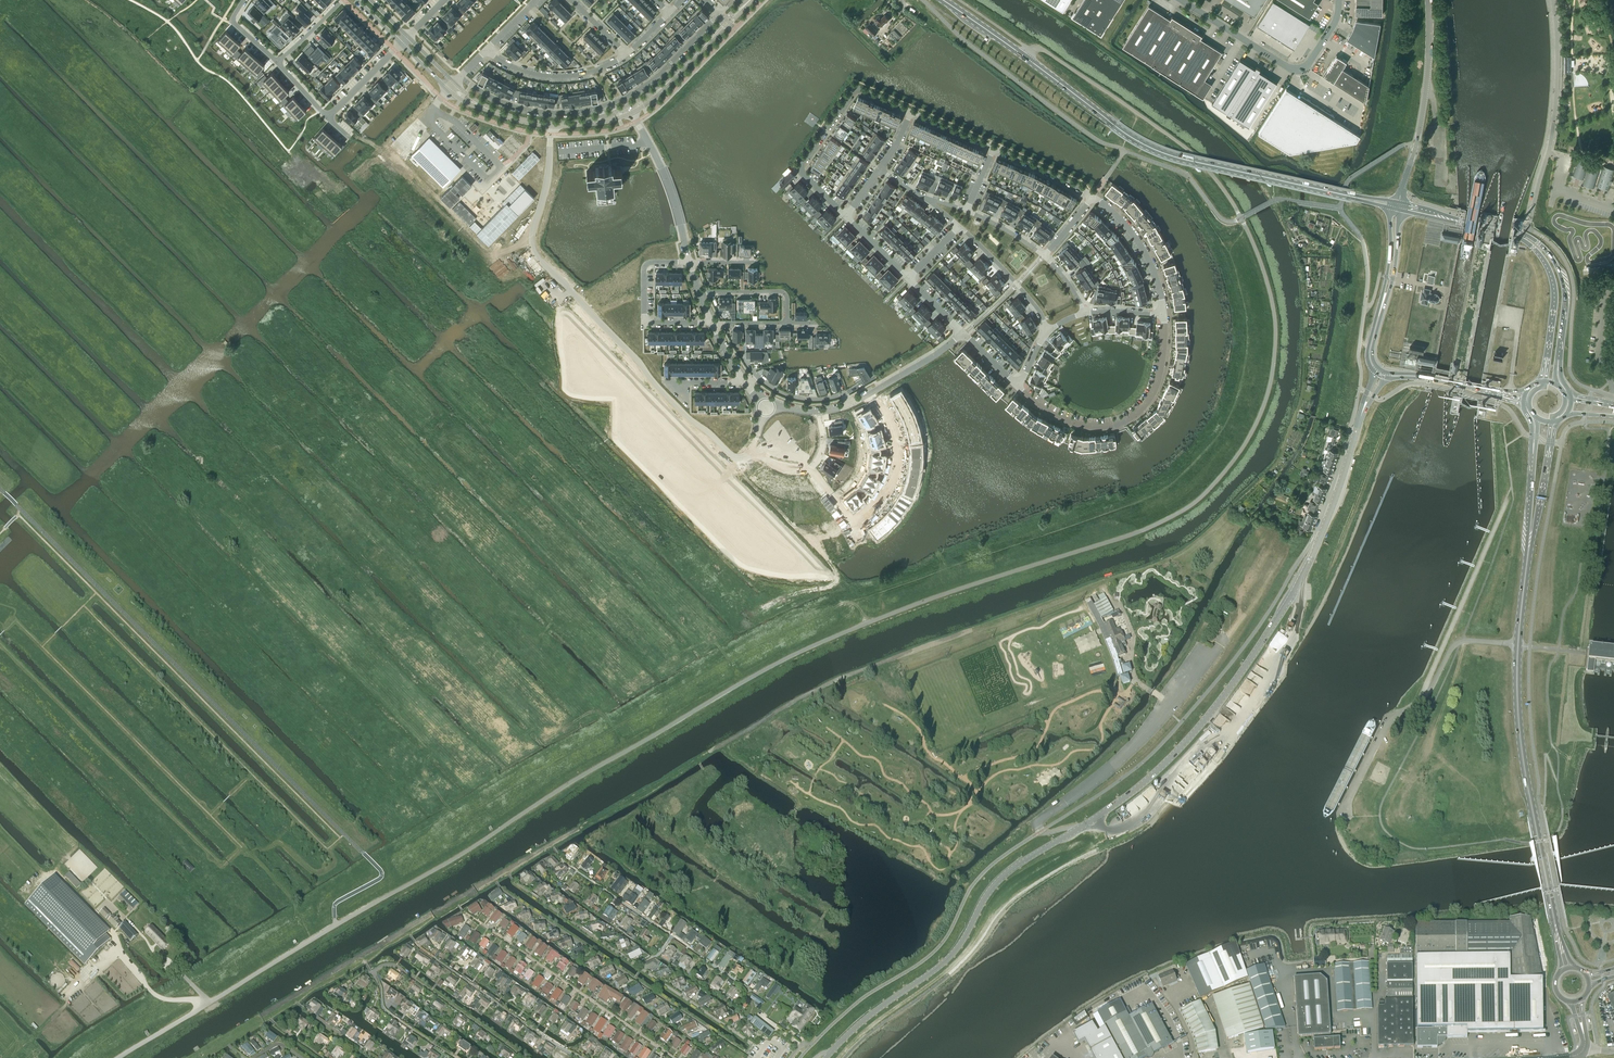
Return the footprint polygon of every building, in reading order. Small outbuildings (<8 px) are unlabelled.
[(254,0),(255,1),(254,2),(264,11),(270,6),(271,7),(273,8),(276,5),(274,3),(271,0),(266,0),(266,1),(265,0),(254,0)] [(394,6),(398,10),(408,1),(407,0),(400,0),(394,6)] [(457,2),(461,6),(458,9),(463,13),(466,11),(465,10),(470,6),(464,0),(458,0),(457,2)] [(548,4),(548,5),(552,9),(559,1),(558,0),(553,0),(551,2),(550,1),(548,4)] [(648,4),(645,0),(638,8),(641,11),(648,4)] [(1063,11),(1070,0),(1046,0),(1063,11)] [(1097,0),(1083,0),(1075,12),(1076,12),(1073,17),(1075,18),(1101,35),(1121,4),(1115,0),(1104,0),(1102,3),(1097,0)] [(1221,3),(1241,15),(1244,9),(1255,16),(1265,0),(1223,0),(1221,3)] [(1262,18),(1257,25),(1276,37),(1294,48),(1310,23),(1304,20),(1273,0),(1262,18)] [(1309,18),(1309,17),(1318,3),(1318,4),(1318,3),(1314,0),(1281,0),(1309,18)] [(408,1),(398,10),(403,15),(410,7),(406,3),(408,1)] [(559,1),(552,9),(556,13),(563,5),(559,1)] [(301,4),(296,8),(300,12),(296,15),(305,24),(311,18),(304,11),(306,9),(301,4)] [(652,8),(648,4),(641,11),(645,15),(652,8)] [(563,5),(556,13),(560,17),(567,9),(563,5)] [(1200,38),(1202,36),(1172,16),(1170,19),(1149,5),(1123,47),(1144,60),(1203,98),(1204,96),(1203,97),(1196,93),(1222,52),(1200,38)] [(1382,7),(1356,6),(1356,14),(1355,14),(1382,15),(1382,7)] [(253,7),(247,12),(253,18),(251,20),(254,23),(256,21),(262,15),(253,7)] [(410,7),(403,15),(407,19),(410,16),(410,17),(413,14),(412,14),(415,11),(410,7)] [(449,10),(447,11),(456,20),(460,15),(461,16),(463,13),(458,9),(456,11),(452,7),(451,7),(448,9),(449,10)] [(700,7),(695,11),(704,20),(709,16),(700,7)] [(656,12),(652,8),(645,15),(649,19),(650,19),(653,17),(652,16),(656,12)] [(343,9),(334,17),(339,22),(347,14),(347,13),(343,9)] [(560,17),(558,19),(562,23),(564,20),(564,21),(565,20),(565,21),(568,18),(567,18),(571,13),(567,9),(560,17)] [(445,13),(442,15),(443,16),(447,20),(444,23),(449,28),(452,25),(451,24),(456,20),(447,11),(445,13)] [(695,11),(691,16),(700,25),(704,20),(695,11)] [(288,17),(282,23),(294,35),(300,29),(291,20),(293,18),(288,12),(285,15),(288,17)] [(347,14),(339,22),(343,26),(351,18),(347,14)] [(611,17),(607,21),(611,25),(619,18),(614,14),(613,14),(611,16),(611,17)] [(888,17),(889,17),(887,15),(886,15),(885,14),(881,19),(880,17),(875,22),(879,26),(881,24),(882,26),(882,25),(883,26),(886,23),(885,23),(889,18),(888,17)] [(692,18),(688,22),(696,29),(700,25),(691,16),(690,16),(692,18)] [(343,26),(342,27),(346,31),(355,22),(351,18),(343,26)] [(619,18),(611,25),(615,29),(622,22),(619,18)] [(1356,20),(1353,28),(1351,33),(1347,39),(1374,57),(1380,23),(1365,21),(1356,20)] [(438,21),(433,26),(441,34),(446,30),(447,30),(449,28),(444,23),(442,25),(438,21)] [(528,22),(522,29),(529,35),(538,26),(534,21),(531,24),(528,22)] [(346,31),(345,32),(349,36),(359,26),(355,22),(346,31)] [(622,22),(615,29),(619,33),(626,26),(622,22)] [(682,24),(691,34),(696,29),(688,22),(684,26),(682,24)] [(626,26),(619,33),(623,37),(630,30),(633,27),(629,23),(626,26)] [(866,27),(874,35),(878,31),(870,23),(866,27)] [(677,29),(675,31),(680,36),(682,34),(687,38),(691,34),(682,24),(677,29)] [(273,33),(269,37),(270,38),(279,47),(280,47),(283,45),(284,43),(286,41),(280,34),(283,31),(277,25),(276,25),(271,31),(273,33)] [(359,26),(349,36),(354,40),(363,30),(364,30),(359,25),(359,26)] [(433,26),(428,30),(432,34),(429,37),(435,42),(438,39),(437,38),(441,34),(433,26)] [(538,26),(529,35),(533,39),(542,30),(538,26)] [(320,42),(324,47),(325,47),(324,46),(327,43),(329,45),(330,43),(335,39),(325,29),(321,34),(322,35),(320,36),(323,39),(320,42)] [(363,30),(354,40),(358,44),(368,34),(364,30),(363,30)] [(542,30),(533,39),(533,40),(535,38),(538,41),(537,43),(546,34),(542,30)] [(586,34),(583,36),(584,37),(583,37),(587,41),(594,34),(590,30),(586,34)] [(630,30),(623,37),(627,41),(632,37),(635,35),(634,34),(635,34),(630,30)] [(226,31),(217,41),(222,45),(231,35),(232,36),(234,34),(232,32),(230,34),(226,31)] [(673,34),(668,38),(678,47),(682,43),(677,38),(680,36),(675,31),(673,34)] [(368,34),(358,44),(362,48),(372,39),(368,34)] [(546,34),(537,43),(542,47),(551,38),(546,34)] [(599,38),(594,34),(587,41),(591,45),(599,38)] [(231,35),(222,45),(227,49),(236,39),(237,40),(239,38),(237,36),(235,38),(232,36),(231,35)] [(515,40),(513,38),(508,43),(510,45),(506,49),(510,54),(520,45),(519,45),(515,41),(515,40)] [(551,38),(542,47),(543,46),(547,50),(545,51),(546,51),(555,42),(551,38)] [(603,42),(599,38),(591,45),(595,49),(603,42)] [(669,39),(665,44),(673,52),(678,47),(668,38),(669,39)] [(236,39),(227,49),(232,54),(234,55),(239,51),(236,49),(241,44),(237,40),(236,39)] [(362,48),(360,51),(364,55),(366,52),(376,43),(376,42),(372,39),(362,48)] [(376,43),(366,52),(370,57),(381,46),(376,42),(376,43)] [(555,42),(546,51),(550,55),(549,56),(559,46),(555,42)] [(607,46),(603,42),(595,49),(600,53),(601,54),(603,51),(602,50),(607,46)] [(660,47),(669,56),(673,52),(665,44),(666,45),(662,49),(660,47)] [(311,46),(305,52),(316,63),(321,58),(326,62),(326,63),(330,58),(318,46),(315,49),(311,45),(310,46),(311,46)] [(526,52),(520,45),(510,54),(515,59),(520,54),(522,56),(526,52)] [(559,46),(549,56),(554,60),(563,50),(559,46)] [(660,47),(655,51),(664,61),(669,56),(660,47)] [(239,51),(234,55),(237,57),(236,58),(241,63),(250,52),(249,51),(245,48),(241,53),(239,51)] [(250,52),(241,63),(246,67),(255,56),(254,56),(251,53),(253,51),(251,49),(249,51),(250,52)] [(563,50),(554,60),(558,64),(560,63),(560,62),(567,55),(563,50)] [(652,57),(660,65),(664,61),(655,51),(655,52),(657,53),(653,57),(652,57)] [(255,56),(246,67),(250,71),(260,61),(256,57),(258,55),(256,54),(254,56),(255,56)] [(302,55),(296,61),(307,72),(313,66),(302,55)] [(567,55),(560,62),(560,63),(564,67),(565,65),(567,67),(572,62),(570,60),(572,59),(567,55)] [(1339,57),(1336,55),(1327,70),(1324,75),(1334,82),(1366,102),(1369,85),(1342,68),(1347,62),(1339,57)] [(354,56),(349,61),(357,69),(362,64),(354,56)] [(646,60),(644,62),(648,67),(651,65),(656,70),(660,65),(652,57),(647,61),(646,60)] [(1259,71),(1260,70),(1260,69),(1256,67),(1255,69),(1240,59),(1240,60),(1212,103),(1249,127),(1277,83),(1259,71)] [(260,61),(250,71),(255,75),(256,75),(258,77),(262,72),(260,70),(265,65),(260,61)] [(345,65),(353,73),(357,69),(349,61),(345,65)] [(636,68),(637,70),(638,70),(643,79),(649,75),(645,70),(648,67),(644,62),(642,64),(636,68)] [(344,64),(339,69),(340,70),(348,78),(353,73),(345,65),(344,64)] [(392,67),(387,72),(396,80),(400,76),(401,77),(404,73),(398,68),(396,71),(392,67)] [(340,70),(336,74),(344,82),(348,78),(340,70)] [(480,73),(476,78),(478,80),(477,82),(483,85),(489,73),(483,70),(481,74),(480,73)] [(637,70),(632,73),(638,82),(643,79),(638,70),(637,70)] [(265,75),(260,79),(262,81),(261,82),(266,87),(276,77),(272,72),(267,77),(265,75)] [(387,72),(383,76),(387,80),(385,83),(390,88),(392,85),(391,85),(392,84),(394,87),(398,83),(395,80),(396,80),(387,72)] [(489,73),(483,85),(488,87),(494,75),(489,73)] [(632,73),(627,76),(633,85),(638,82),(632,73)] [(332,75),(327,80),(328,81),(336,89),(340,84),(332,75)] [(494,75),(488,87),(493,90),(498,80),(493,78),(494,75)] [(622,80),(628,89),(633,85),(627,76),(622,80)] [(276,77),(266,87),(270,91),(280,82),(281,83),(283,81),(282,79),(279,81),(276,77)] [(621,78),(615,81),(622,92),(628,89),(622,80),(621,77),(621,78)] [(498,80),(493,90),(498,93),(504,81),(504,80),(503,83),(498,80)] [(324,85),(332,93),(336,89),(328,81),(324,85)] [(376,83),(373,86),(382,94),(386,90),(387,90),(390,88),(385,83),(382,86),(378,81),(376,83)] [(504,81),(498,93),(504,95),(510,83),(504,81)] [(280,82),(270,91),(274,96),(285,87),(285,88),(288,86),(286,84),(284,86),(281,83),(280,82)] [(510,83),(504,95),(509,98),(511,94),(515,96),(517,90),(514,88),(515,86),(510,83)] [(323,84),(318,89),(322,93),(321,94),(324,97),(325,96),(328,98),(332,94),(332,93),(324,85),(323,84)] [(371,89),(369,91),(373,95),(371,97),(375,102),(378,99),(377,99),(382,94),(373,86),(371,88),(371,89)] [(285,87),(274,96),(279,101),(279,100),(281,103),(282,103),(286,98),(284,96),(289,92),(285,88),(285,87)] [(600,88),(590,89),(592,102),(598,101),(597,97),(601,96),(600,88)] [(1301,95),(1300,97),(1286,89),(1258,133),(1290,153),(1357,141),(1360,136),(1333,118),(1334,117),(1335,116),(1301,95)] [(517,90),(515,96),(519,97),(518,101),(524,102),(526,91),(517,90)] [(532,90),(530,103),(536,104),(537,93),(538,93),(538,91),(537,90),(532,90)] [(543,94),(541,105),(547,106),(549,95),(550,92),(549,92),(544,92),(544,91),(543,91),(543,94)] [(573,92),(572,92),(573,94),(575,105),(581,104),(578,91),(573,91),(573,92)] [(558,94),(558,96),(558,103),(562,102),(563,107),(569,106),(567,95),(568,95),(567,93),(559,94),(558,94)] [(361,98),(359,100),(368,109),(372,104),(373,105),(375,102),(371,97),(368,100),(364,96),(363,96),(363,95),(360,98),(361,98)] [(549,95),(547,106),(553,107),(554,102),(558,103),(558,96),(549,95)] [(286,98),(282,103),(283,105),(288,110),(298,101),(297,100),(293,96),(288,100),(286,98)] [(859,110),(864,100),(858,97),(854,108),(859,110)] [(298,101),(288,110),(292,115),(302,106),(301,105),(299,102),(301,100),(299,98),(297,100),(298,101)] [(357,101),(354,104),(355,104),(355,105),(359,109),(356,112),(361,116),(364,114),(363,113),(368,109),(359,100),(357,102),(357,101)] [(859,110),(865,113),(869,102),(869,101),(869,102),(864,100),(859,110)] [(875,104),(869,102),(865,113),(870,115),(875,104)] [(302,106),(292,115),(296,120),(306,111),(303,107),(305,105),(303,103),(301,105),(302,106)] [(875,104),(870,115),(875,117),(874,118),(875,119),(880,107),(875,104)] [(885,109),(880,107),(875,119),(880,121),(885,109)] [(890,111),(885,109),(880,121),(881,120),(886,122),(885,123),(891,111),(890,111)] [(350,110),(345,115),(346,116),(346,117),(346,118),(347,119),(347,118),(349,121),(350,122),(351,121),(353,123),(357,118),(359,119),(361,116),(356,112),(354,114),(350,110)] [(896,113),(891,111),(885,123),(891,126),(890,127),(896,113)] [(852,116),(848,113),(844,118),(853,124),(856,119),(855,118),(852,116)] [(896,114),(896,113),(890,127),(896,129),(902,116),(896,114)] [(850,129),(854,125),(853,124),(844,118),(840,123),(850,129)] [(914,122),(909,134),(914,136),(920,124),(914,122)] [(846,134),(847,134),(850,129),(840,123),(841,123),(839,125),(837,128),(846,134)] [(920,124),(914,136),(920,139),(925,127),(920,124)] [(920,139),(919,142),(924,144),(925,141),(931,129),(925,127),(920,139)] [(323,128),(314,138),(319,143),(328,133),(330,131),(329,129),(327,132),(323,128)] [(846,134),(837,128),(834,133),(842,139),(846,134)] [(931,129),(925,141),(931,143),(936,131),(931,129)] [(486,134),(494,141),(495,141),(499,145),(501,143),(496,139),(497,137),(489,130),(486,134)] [(936,131),(931,143),(936,146),(941,134),(936,131)] [(872,137),(882,144),(885,139),(875,132),(872,137)] [(328,133),(319,143),(323,147),(332,137),(333,137),(335,135),(333,134),(331,136),(328,133)] [(941,134),(936,146),(941,148),(947,136),(941,134)] [(947,136),(941,148),(947,151),(952,139),(947,136)] [(332,137),(323,147),(328,151),(337,141),(338,142),(340,139),(338,138),(336,140),(333,137),(332,137)] [(882,144),(872,137),(868,142),(878,149),(882,144)] [(843,145),(832,138),(828,143),(839,150),(843,145)] [(443,187),(455,174),(459,171),(427,139),(411,155),(412,156),(409,159),(417,166),(420,163),(443,187)] [(952,139),(947,151),(952,153),(957,141),(952,139)] [(337,141),(328,151),(333,156),(338,150),(339,152),(345,145),(343,144),(342,145),(337,141)] [(957,141),(952,153),(957,155),(963,143),(957,141)] [(868,142),(865,147),(875,154),(878,149),(868,142)] [(839,150),(828,143),(825,147),(836,155),(839,150)] [(963,143),(957,155),(963,158),(968,146),(963,143)] [(968,146),(963,158),(968,160),(973,148),(968,146)] [(836,155),(825,147),(822,152),(832,160),(836,155)] [(875,154),(865,147),(861,152),(872,159),(875,154)] [(973,148),(968,160),(973,162),(979,150),(973,148)] [(918,156),(909,149),(905,154),(916,161),(915,160),(918,156)] [(979,150),(973,162),(979,165),(984,153),(979,150)] [(533,151),(526,158),(533,165),(540,158),(533,151)] [(832,160),(822,152),(818,157),(829,165),(832,160)] [(916,161),(905,154),(902,159),(913,166),(916,161)] [(858,156),(854,161),(865,168),(869,163),(858,156)] [(829,165),(818,157),(815,162),(824,169),(825,168),(824,168),(827,163),(829,165)] [(1579,178),(1584,179),(1583,184),(1594,188),(1601,167),(1589,163),(1590,161),(1579,157),(1573,176),(1579,178)] [(519,179),(533,165),(526,158),(512,172),(519,179)] [(913,166),(902,159),(899,163),(909,171),(913,166)] [(1002,161),(997,159),(992,169),(998,172),(1002,161)] [(854,161),(851,166),(862,173),(865,168),(854,161)] [(998,172),(999,171),(1003,173),(1003,174),(1008,163),(1002,161),(998,172)] [(824,169),(815,162),(811,167),(821,174),(824,169)] [(909,171),(899,163),(895,168),(906,176),(909,171)] [(1003,174),(1008,177),(1013,166),(1008,163),(1003,174)] [(612,168),(612,165),(594,167),(595,170),(586,171),(587,180),(596,179),(596,189),(597,195),(615,194),(614,187),(613,178),(621,177),(621,168),(612,168)] [(1596,186),(1602,188),(1609,190),(1613,174),(1613,169),(1603,165),(1596,186)] [(851,166),(848,170),(858,178),(862,173),(851,166)] [(1009,175),(1014,178),(1013,180),(1019,168),(1013,166),(1008,177),(1009,177),(1009,175)] [(1019,182),(1024,171),(1019,168),(1013,180),(1019,182)] [(848,170),(844,175),(855,183),(858,178),(848,170)] [(929,173),(923,186),(929,189),(933,180),(936,181),(938,175),(935,174),(936,172),(931,170),(930,174),(929,173)] [(923,171),(917,183),(923,186),(929,173),(923,171)] [(1020,180),(1025,182),(1024,185),(1029,173),(1029,172),(1029,173),(1024,171),(1019,182),(1019,183),(1020,180)] [(795,177),(790,172),(779,182),(787,189),(791,185),(792,184),(789,182),(795,177)] [(1035,175),(1029,173),(1024,185),(1029,187),(1035,175)] [(462,175),(440,197),(450,207),(472,185),(462,175)] [(844,175),(841,180),(852,188),(855,183),(844,175)] [(938,175),(936,181),(939,183),(936,190),(942,192),(947,179),(941,177),(938,175)] [(1035,175),(1029,187),(1034,190),(1040,178),(1035,175)] [(1040,193),(1046,181),(1045,181),(1040,178),(1034,190),(1035,190),(1036,188),(1041,190),(1039,192),(1040,193)] [(947,179),(942,192),(948,195),(951,188),(954,189),(956,183),(953,182),(947,179)] [(841,180),(837,185),(848,192),(852,188),(841,180)] [(804,186),(799,181),(794,187),(791,185),(787,189),(787,190),(794,197),(795,196),(794,195),(804,186)] [(884,186),(894,193),(897,188),(887,181),(884,186)] [(1040,193),(1045,195),(1051,183),(1046,181),(1040,193)] [(954,189),(952,194),(958,196),(962,186),(956,183),(954,189)] [(1056,187),(1051,184),(1051,183),(1045,195),(1050,198),(1056,187)] [(1118,186),(1112,183),(1105,192),(1111,196),(1117,187),(1118,186)] [(534,198),(520,184),(502,203),(504,205),(481,228),(474,221),(470,226),(488,244),(534,198)] [(835,190),(835,191),(836,192),(845,197),(848,192),(837,185),(838,186),(835,190)] [(809,190),(804,186),(794,195),(795,196),(799,200),(798,201),(800,203),(805,199),(803,196),(809,190)] [(894,193),(884,186),(880,191),(888,197),(891,192),(894,194),(894,193)] [(1116,200),(1116,199),(1122,191),(1123,191),(1123,190),(1118,186),(1117,187),(1111,196),(1116,200)] [(1050,198),(1055,201),(1061,190),(1056,187),(1050,198)] [(1060,204),(1066,193),(1061,190),(1055,201),(1060,204)] [(1122,191),(1116,199),(1122,204),(1122,203),(1128,195),(1127,194),(1128,193),(1125,190),(1124,191),(1123,191),(1122,191)] [(877,196),(885,202),(888,197),(880,191),(877,196)] [(987,191),(984,197),(987,199),(984,205),(990,208),(996,195),(987,191)] [(1071,196),(1066,193),(1060,204),(1065,207),(1071,196)] [(903,208),(911,198),(906,194),(898,205),(903,208)] [(818,200),(813,195),(808,201),(805,199),(800,203),(808,210),(809,209),(808,209),(818,200)] [(996,195),(990,208),(996,210),(999,204),(1002,205),(1005,199),(996,195)] [(1122,203),(1122,204),(1125,206),(1126,206),(1134,199),(1133,199),(1128,195),(1122,203)] [(882,206),(885,202),(877,196),(874,201),(883,207),(882,206)] [(1065,207),(1066,205),(1071,208),(1077,199),(1071,196),(1065,207)] [(904,207),(908,211),(915,201),(911,198),(903,208),(904,207)] [(1005,207),(1001,213),(1007,216),(1014,204),(1005,199),(1002,205),(1005,207)] [(1138,204),(1134,199),(1133,199),(1134,199),(1126,206),(1125,206),(1130,212),(1130,211),(1138,204)] [(822,204),(818,200),(808,209),(809,209),(815,216),(820,211),(818,209),(822,204)] [(883,207),(874,201),(870,206),(880,213),(880,212),(879,212),(883,207)] [(916,201),(915,201),(908,211),(909,211),(909,210),(914,213),(912,215),(920,205),(916,201)] [(459,202),(452,209),(469,225),(476,218),(459,202)] [(1014,204),(1007,216),(1013,220),(1016,213),(1019,215),(1022,209),(1014,204)] [(1135,217),(1143,210),(1138,204),(1130,211),(1130,212),(1135,217)] [(920,205),(912,215),(917,219),(920,221),(926,213),(923,211),(925,209),(920,205)] [(867,210),(877,217),(880,213),(870,206),(867,210)] [(832,213),(827,209),(822,214),(820,211),(815,216),(822,223),(832,213)] [(1022,217),(1018,223),(1023,226),(1031,215),(1022,209),(1019,215),(1022,217)] [(877,218),(877,217),(867,210),(863,215),(871,221),(874,223),(877,218)] [(1147,214),(1146,214),(1143,210),(1135,217),(1138,221),(1139,221),(1147,214)] [(1095,214),(1090,211),(1082,221),(1087,225),(1095,214)] [(832,227),(830,225),(836,218),(832,213),(822,223),(826,227),(825,229),(827,231),(832,227)] [(920,221),(922,223),(927,227),(935,217),(930,213),(928,215),(926,213),(920,221)] [(1087,225),(1089,223),(1093,226),(1092,227),(1101,219),(1095,214),(1087,225)] [(1138,221),(1143,227),(1143,226),(1151,219),(1147,214),(1146,214),(1147,214),(1139,221),(1138,221)] [(1031,215),(1023,226),(1029,230),(1033,224),(1035,226),(1039,220),(1036,218),(1031,215)] [(927,227),(931,230),(939,220),(935,217),(927,227)] [(1101,219),(1092,227),(1096,232),(1105,224),(1101,219),(1102,219),(1101,219)] [(1146,230),(1155,225),(1155,224),(1156,223),(1153,219),(1151,220),(1151,219),(1143,226),(1146,230)] [(944,224),(939,220),(931,230),(936,234),(944,224)] [(1038,228),(1034,233),(1039,237),(1047,226),(1039,220),(1035,226),(1038,228)] [(879,231),(884,236),(891,228),(887,224),(879,231)] [(1109,228),(1105,224),(1096,232),(1101,236),(1109,228)] [(1155,224),(1155,225),(1146,230),(1149,236),(1159,231),(1155,224)] [(1047,226),(1039,237),(1044,241),(1048,237),(1050,238),(1050,239),(1051,238),(1051,237),(1055,232),(1047,226)] [(838,244),(840,241),(850,231),(845,227),(840,232),(838,229),(833,234),(831,237),(838,244)] [(892,228),(891,228),(884,236),(888,240),(895,233),(891,229),(892,228)] [(1105,240),(1113,232),(1109,228),(1101,236),(1105,240)] [(848,248),(852,244),(850,241),(855,236),(850,231),(840,241),(848,248)] [(1153,242),(1162,236),(1162,237),(1159,231),(1149,236),(1152,242),(1153,242)] [(1105,240),(1106,239),(1110,244),(1119,237),(1113,232),(1105,240)] [(892,244),(899,237),(895,233),(888,240),(892,244)] [(1460,238),(1459,236),(1442,233),(1441,238),(1458,241),(1459,240),(1460,238)] [(1153,242),(1155,247),(1156,247),(1165,242),(1162,237),(1162,236),(1153,242)] [(899,237),(892,244),(896,248),(905,239),(903,241),(899,237)] [(1110,244),(1113,248),(1112,249),(1122,242),(1118,238),(1119,238),(1119,237),(1110,244)] [(905,239),(896,248),(900,252),(909,243),(905,239)] [(852,244),(848,248),(855,256),(864,246),(860,241),(855,246),(852,244)] [(1158,253),(1159,253),(1158,253),(1168,247),(1165,241),(1165,242),(1156,247),(1155,247),(1158,253)] [(717,242),(700,242),(700,254),(706,254),(706,255),(711,255),(711,249),(717,249),(717,242)] [(731,242),(722,242),(722,255),(731,255),(731,250),(738,250),(738,243),(731,243),(731,242)] [(1063,259),(1074,249),(1067,242),(1062,246),(1065,249),(1059,254),(1063,259)] [(1125,247),(1122,242),(1112,249),(1115,254),(1125,247)] [(909,243),(900,252),(905,256),(912,248),(908,245),(909,244),(909,243)] [(951,251),(954,254),(956,252),(961,256),(969,247),(965,243),(959,249),(956,246),(951,251)] [(744,245),(740,245),(740,255),(744,255),(751,255),(751,247),(744,247),(744,245)] [(864,246),(855,256),(862,263),(867,258),(864,256),(869,250),(864,246)] [(966,266),(971,261),(968,258),(974,252),(969,247),(961,256),(959,258),(966,266)] [(1125,247),(1115,254),(1118,259),(1128,252),(1125,247)] [(1158,253),(1159,253),(1162,258),(1171,253),(1168,248),(1168,247),(1158,253)] [(912,248),(905,256),(909,261),(909,260),(910,261),(914,258),(913,257),(917,252),(913,248),(912,248)] [(1067,263),(1078,253),(1074,249),(1063,259),(1067,263)] [(1118,259),(1122,263),(1121,264),(1132,257),(1132,256),(1131,257),(1128,252),(1118,259)] [(1077,263),(1080,265),(1085,261),(1078,253),(1067,263),(1072,268),(1077,263)] [(867,258),(862,263),(869,270),(879,260),(874,255),(869,260),(867,258)] [(1136,263),(1132,257),(1121,264),(1124,269),(1136,263)] [(966,266),(974,273),(984,262),(980,258),(974,264),(971,261),(966,266)] [(879,260),(869,270),(876,277),(881,272),(879,270),(884,265),(879,260)] [(1091,270),(1085,261),(1080,265),(1082,269),(1076,273),(1080,278),(1091,270)] [(986,276),(983,273),(989,267),(984,262),(974,273),(981,280),(986,276)] [(1177,269),(1175,262),(1164,265),(1166,272),(1167,272),(1166,272),(1177,268),(1177,269)] [(1126,274),(1138,268),(1136,263),(1124,269),(1126,274)] [(716,268),(709,268),(709,272),(708,272),(708,276),(709,276),(709,279),(716,279),(716,277),(723,277),(723,270),(719,270),(716,270),(716,268)] [(744,278),(744,271),(740,271),(740,268),(728,268),(728,276),(740,276),(740,278),(744,278)] [(748,280),(757,280),(757,276),(759,276),(759,272),(757,272),(757,268),(748,268),(748,271),(745,271),(745,278),(748,278),(748,280)] [(1129,279),(1141,274),(1138,268),(1126,274),(1129,279)] [(1168,278),(1169,278),(1179,275),(1178,274),(1180,274),(1178,269),(1177,269),(1177,268),(1166,272),(1167,272),(1168,278)] [(876,277),(884,284),(893,274),(888,270),(883,275),(881,272),(876,277)] [(936,270),(927,278),(931,283),(940,274),(936,270)] [(1083,283),(1094,275),(1091,270),(1080,278),(1083,283)] [(1425,283),(1423,292),(1422,292),(1420,299),(1422,299),(1421,302),(1427,303),(1428,300),(1434,302),(1435,301),(1436,301),(1438,300),(1439,298),(1437,296),(1436,295),(1436,294),(1429,293),(1431,284),(1433,285),(1436,272),(1432,271),(1431,274),(1430,273),(1424,273),(1422,282),(1425,283)] [(898,279),(893,274),(884,284),(891,291),(896,287),(893,284),(898,279)] [(940,274),(931,283),(935,287),(943,279),(944,278),(940,274)] [(982,281),(985,284),(986,284),(990,288),(1000,279),(996,274),(989,280),(987,277),(982,281)] [(1133,284),(1143,279),(1141,274),(1129,279),(1129,280),(1130,279),(1133,284)] [(1094,275),(1083,283),(1087,288),(1093,284),(1095,287),(1100,283),(1094,275)] [(1171,285),(1170,284),(1181,281),(1179,275),(1169,278),(1168,278),(1168,279),(1167,279),(1168,282),(1169,281),(1170,285),(1171,285)] [(943,279),(935,287),(940,291),(947,283),(948,282),(950,281),(946,277),(944,278),(943,279)] [(996,297),(1001,292),(999,290),(1005,284),(1000,279),(990,288),(989,289),(996,297)] [(1171,285),(1172,290),(1182,287),(1182,286),(1184,286),(1182,281),(1181,282),(1181,281),(1170,284),(1171,285)] [(940,291),(944,295),(952,286),(948,282),(947,283),(940,291)] [(1143,283),(1131,286),(1133,293),(1145,290),(1143,283)] [(952,286),(944,295),(948,299),(956,291),(956,292),(957,291),(952,286)] [(1096,299),(1102,300),(1105,287),(1104,289),(1098,288),(1096,299)] [(1102,300),(1108,302),(1111,288),(1105,287),(1102,300)] [(1174,295),(1185,294),(1183,287),(1182,287),(1172,290),(1174,295)] [(1115,303),(1117,290),(1111,289),(1111,288),(1108,302),(1115,303)] [(905,304),(914,295),(909,290),(902,297),(900,294),(898,297),(900,299),(899,300),(904,305),(905,304)] [(1133,293),(1134,298),(1146,295),(1145,290),(1133,293)] [(956,291),(948,299),(952,303),(959,296),(959,297),(960,296),(956,292),(956,291)] [(912,306),(918,299),(914,295),(905,304),(909,308),(907,310),(910,312),(914,308),(912,306)] [(1146,295),(1134,298),(1135,305),(1148,302),(1146,295)] [(959,296),(952,303),(956,307),(963,301),(959,297),(959,296)] [(1011,311),(1022,302),(1018,297),(1012,302),(1010,299),(1005,304),(1011,311)] [(735,317),(735,309),(735,303),(731,303),(731,298),(719,298),(719,307),(724,307),(724,309),(728,309),(731,317),(735,317)] [(760,302),(760,308),(768,308),(768,311),(777,311),(777,298),(768,298),(768,302),(760,302)] [(737,306),(736,306),(736,309),(738,309),(738,311),(743,311),(743,312),(749,312),(749,308),(755,308),(755,299),(749,299),(738,299),(738,306),(737,306)] [(1174,301),(1174,302),(1175,308),(1186,307),(1185,300),(1174,301)] [(956,307),(956,308),(960,312),(967,305),(967,304),(963,301),(956,307)] [(1011,311),(1018,319),(1023,314),(1020,312),(1026,307),(1022,302),(1011,311)] [(967,305),(960,312),(965,316),(973,307),(969,303),(967,304),(967,305)] [(923,304),(916,310),(914,308),(910,312),(912,315),(913,313),(918,318),(928,308),(923,304)] [(973,307),(965,316),(969,320),(978,311),(973,307)] [(918,318),(923,322),(925,325),(929,320),(927,318),(932,313),(928,308),(918,318)] [(1019,322),(1023,327),(1022,328),(1034,321),(1030,316),(1026,318),(1023,314),(1018,319),(1020,322),(1019,322)] [(1112,325),(1112,332),(1116,332),(1122,332),(1122,331),(1123,317),(1122,317),(1122,316),(1117,316),(1116,316),(1116,325),(1112,325)] [(927,327),(932,331),(932,332),(941,322),(937,317),(932,323),(929,320),(925,325),(927,327)] [(1100,318),(1102,332),(1102,333),(1109,332),(1112,332),(1112,325),(1108,325),(1106,317),(1099,318),(1100,318)] [(1129,334),(1132,334),(1133,327),(1129,327),(1130,318),(1123,317),(1122,331),(1129,332),(1129,334)] [(1096,333),(1102,332),(1100,318),(1099,318),(1094,318),(1094,319),(1093,319),(1094,327),(1091,328),(1092,335),(1096,334),(1096,333)] [(986,320),(978,329),(982,333),(991,324),(986,320)] [(1032,329),(1037,327),(1034,321),(1022,328),(1025,334),(1027,333),(1029,336),(1034,332),(1032,329)] [(1136,327),(1133,327),(1132,334),(1136,334),(1135,336),(1142,336),(1143,334),(1142,334),(1144,322),(1143,322),(1143,321),(1138,321),(1137,321),(1136,327)] [(941,322),(932,332),(932,331),(931,332),(935,337),(940,342),(944,338),(939,333),(946,327),(941,322)] [(1142,334),(1143,334),(1149,335),(1148,338),(1152,339),(1153,331),(1150,331),(1151,323),(1144,322),(1142,334)] [(991,324),(982,333),(986,337),(996,327),(994,329),(990,325),(991,324)] [(996,327),(986,337),(990,341),(1000,331),(996,327)] [(740,332),(740,329),(733,329),(733,340),(740,340),(740,337),(743,337),(743,332),(740,332)] [(754,329),(746,329),(746,342),(754,342),(754,346),(759,346),(759,334),(754,334),(754,329)] [(764,334),(759,334),(759,346),(765,346),(765,342),(772,342),(772,329),(764,329),(764,334)] [(785,338),(790,338),(790,329),(779,329),(779,334),(776,334),(776,340),(785,340),(785,338)] [(797,329),(797,339),(808,339),(808,341),(812,341),(812,335),(809,335),(809,329),(804,329),(801,329),(797,329)] [(1000,331),(990,341),(994,345),(1004,335),(1000,331)] [(1055,335),(1064,346),(1065,346),(1069,342),(1070,343),(1073,340),(1068,334),(1066,337),(1061,331),(1060,332),(1059,331),(1056,334),(1056,335),(1055,335)] [(829,334),(816,334),(816,336),(813,336),(813,346),(819,346),(818,343),(829,343),(829,334)] [(1004,335),(994,345),(999,349),(1008,340),(1004,335)] [(1065,346),(1064,346),(1055,335),(1056,335),(1055,335),(1054,336),(1054,335),(1050,338),(1051,339),(1050,340),(1057,347),(1054,350),(1059,355),(1061,352),(1060,351),(1065,346)] [(1008,340),(999,349),(1003,354),(1013,344),(1008,340)] [(1187,344),(1176,344),(1177,344),(1177,349),(1187,351),(1188,351),(1188,343),(1187,343),(1187,344)] [(1013,344),(1003,354),(1007,358),(1017,348),(1013,344)] [(955,356),(960,362),(961,361),(968,353),(963,348),(955,356)] [(1017,348),(1007,358),(1011,362),(1019,354),(1015,350),(1017,348)] [(1052,362),(1052,361),(1055,356),(1057,357),(1059,355),(1054,350),(1051,353),(1045,349),(1041,355),(1052,362)] [(1177,349),(1176,355),(1186,357),(1187,351),(1177,349),(1177,350),(1177,349)] [(765,351),(750,351),(750,358),(750,361),(754,361),(754,362),(758,362),(758,361),(761,361),(762,361),(765,361),(765,353),(765,351)] [(961,361),(960,362),(965,366),(973,358),(968,353),(961,361)] [(1019,354),(1011,362),(1015,366),(1018,364),(1019,365),(1022,362),(1021,361),(1023,358),(1019,354)] [(1052,362),(1041,355),(1038,360),(1046,366),(1044,369),(1050,373),(1052,370),(1050,368),(1053,363),(1052,361),(1052,362)] [(1174,362),(1185,364),(1185,363),(1186,358),(1186,357),(1176,355),(1175,362),(1174,362)] [(1417,361),(1434,364),(1436,363),(1436,361),(1435,359),(1418,356),(1417,361)] [(973,358),(965,366),(969,370),(977,362),(973,358)] [(969,370),(974,375),(974,374),(982,366),(977,362),(969,370)] [(1174,362),(1173,368),(1184,370),(1184,371),(1185,364),(1174,362)] [(982,366),(974,374),(974,375),(978,379),(986,371),(982,367),(982,366)] [(851,375),(849,375),(849,376),(852,375),(860,374),(862,378),(864,382),(871,378),(864,367),(850,368),(851,368),(851,375)] [(770,379),(777,383),(783,371),(776,368),(775,370),(771,368),(769,370),(765,368),(762,373),(767,375),(766,376),(770,378),(770,379)] [(1173,369),(1172,375),(1176,375),(1175,376),(1176,376),(1175,379),(1181,381),(1182,377),(1183,377),(1183,376),(1184,371),(1184,370),(1173,368),(1173,369)] [(1045,382),(1048,376),(1050,373),(1044,369),(1042,372),(1035,369),(1033,375),(1032,375),(1043,381),(1045,382)] [(829,378),(833,390),(841,387),(837,379),(841,378),(839,371),(835,373),(836,376),(829,378)] [(986,371),(978,379),(982,383),(983,383),(990,375),(986,371)] [(801,393),(809,393),(809,391),(812,391),(810,386),(809,386),(809,384),(813,384),(809,372),(806,372),(806,378),(801,378),(801,380),(799,380),(799,388),(801,388),(801,393)] [(982,383),(987,388),(987,387),(995,380),(990,375),(983,383),(982,383)] [(1043,381),(1032,375),(1033,375),(1032,375),(1032,376),(1031,375),(1029,380),(1029,381),(1036,384),(1034,388),(1040,393),(1043,387),(1041,386),(1043,381)] [(787,377),(787,378),(788,378),(788,388),(787,388),(787,389),(795,389),(795,388),(795,378),(795,377),(787,377)] [(823,381),(822,378),(815,380),(817,385),(816,385),(818,390),(820,393),(827,391),(825,388),(828,387),(826,379),(823,381)] [(995,380),(987,387),(987,388),(991,392),(999,384),(995,380)] [(1167,386),(1177,391),(1177,392),(1177,391),(1180,386),(1180,385),(1179,385),(1176,384),(1174,383),(1170,381),(1167,386)] [(991,392),(997,397),(998,396),(1004,389),(999,384),(991,392)] [(1167,386),(1164,393),(1174,398),(1173,398),(1174,398),(1177,392),(1177,391),(1167,386)] [(899,390),(891,395),(893,400),(894,401),(903,396),(899,390)] [(1161,398),(1171,403),(1173,398),(1174,398),(1164,393),(1162,398),(1161,398)] [(893,400),(892,401),(893,404),(895,402),(897,406),(906,401),(903,396),(894,401),(893,400)] [(1007,404),(1006,405),(1011,409),(1012,409),(1011,409),(1018,400),(1013,396),(1007,404)] [(1161,398),(1158,404),(1168,409),(1171,403),(1161,398)] [(1018,400),(1011,409),(1012,409),(1016,413),(1023,404),(1018,401),(1019,401),(1018,400)] [(906,401),(897,406),(899,410),(900,411),(909,407),(906,401)] [(1016,413),(1022,418),(1022,417),(1029,409),(1023,404),(1016,413)] [(1157,408),(1156,409),(1165,415),(1168,409),(1158,404),(1159,405),(1157,408)] [(899,410),(897,411),(899,414),(901,413),(903,417),(912,413),(909,407),(900,411),(899,410)] [(861,409),(855,412),(857,416),(858,415),(861,421),(871,414),(868,409),(863,412),(861,409)] [(1029,409),(1022,417),(1027,421),(1033,413),(1029,409)] [(1152,412),(1159,420),(1165,415),(1156,409),(1153,412),(1152,412)] [(1152,412),(1147,416),(1155,424),(1159,420),(1152,412)] [(912,413),(903,417),(904,421),(905,422),(914,419),(912,413)] [(1033,413),(1027,421),(1031,425),(1038,417),(1033,413)] [(871,414),(861,421),(864,426),(863,426),(865,430),(872,427),(869,423),(875,420),(871,414)] [(1148,417),(1142,421),(1149,429),(1155,424),(1147,416),(1148,417)] [(1031,425),(1037,428),(1037,429),(1038,429),(1043,419),(1042,419),(1038,417),(1031,425)] [(904,421),(902,421),(903,424),(905,424),(907,428),(916,425),(914,419),(905,422),(904,421)] [(1037,429),(1038,429),(1043,432),(1044,432),(1043,432),(1048,422),(1043,419),(1038,429),(1037,429)] [(835,425),(828,426),(830,434),(843,432),(842,424),(842,420),(834,421),(835,425)] [(1138,424),(1137,425),(1144,433),(1149,429),(1142,421),(1138,425),(1138,424)] [(1048,422),(1043,432),(1044,432),(1048,434),(1049,434),(1054,425),(1053,424),(1053,425),(1048,422),(1049,422),(1048,422)] [(916,425),(907,428),(907,432),(908,433),(918,431),(916,425)] [(1048,434),(1048,435),(1055,438),(1060,428),(1054,425),(1049,434),(1048,434)] [(1137,425),(1132,429),(1138,436),(1139,437),(1144,433),(1137,425)] [(872,427),(865,430),(866,434),(867,434),(869,440),(881,436),(880,436),(881,436),(879,430),(873,432),(872,427)] [(1060,428),(1055,438),(1061,441),(1061,440),(1062,438),(1063,438),(1065,435),(1064,434),(1066,431),(1060,429),(1060,428)] [(907,432),(905,432),(906,435),(908,435),(909,439),(919,438),(918,431),(908,433),(907,432)] [(1068,444),(1075,446),(1076,446),(1079,436),(1072,434),(1069,443),(1068,444)] [(1108,435),(1107,435),(1109,446),(1116,445),(1116,443),(1116,442),(1116,438),(1115,438),(1115,434),(1108,435)] [(881,436),(869,440),(870,445),(869,446),(871,450),(878,449),(876,444),(882,443),(881,436)] [(1075,446),(1075,447),(1083,449),(1083,448),(1084,437),(1079,436),(1076,446),(1075,446)] [(1328,457),(1336,459),(1338,452),(1331,450),(1333,443),(1334,443),(1336,438),(1333,437),(1331,442),(1328,441),(1326,449),(1330,450),(1329,454),(1327,453),(1326,456),(1328,457)] [(830,444),(829,452),(830,452),(842,459),(844,445),(850,445),(850,441),(838,440),(837,445),(830,444)] [(871,450),(870,454),(871,454),(870,460),(883,462),(883,455),(877,454),(878,449),(871,450)] [(1324,459),(1323,462),(1334,466),(1336,459),(1328,457),(1327,460),(1324,459)] [(869,466),(868,470),(875,473),(875,467),(882,468),(882,467),(883,467),(883,463),(882,463),(883,462),(870,460),(869,466)] [(908,460),(907,463),(909,464),(909,468),(919,469),(920,463),(910,462),(910,460),(908,460)] [(825,461),(820,468),(827,472),(825,474),(830,477),(831,475),(832,475),(831,476),(832,476),(834,471),(838,474),(843,466),(835,461),(832,466),(825,461)] [(757,462),(752,470),(763,478),(760,481),(762,482),(760,486),(765,489),(770,478),(765,474),(768,470),(757,462)] [(1334,466),(1323,462),(1322,465),(1325,466),(1324,470),(1332,472),(1334,466)] [(867,474),(864,480),(874,486),(878,480),(872,477),(875,473),(868,470),(866,474),(867,474)] [(906,472),(905,475),(907,475),(907,479),(916,482),(918,476),(908,473),(908,472),(906,472)] [(905,483),(905,485),(914,488),(916,482),(907,479),(905,483)] [(860,484),(858,488),(863,493),(866,488),(871,491),(872,491),(874,487),(874,486),(864,480),(861,485),(860,484)] [(903,483),(902,485),(904,486),(902,491),(912,495),(914,488),(905,485),(905,483),(903,483)] [(1315,486),(1313,491),(1316,492),(1324,495),(1326,488),(1318,485),(1318,486),(1317,485),(1315,486)] [(855,492),(850,495),(858,505),(859,504),(859,505),(862,502),(863,501),(859,496),(863,493),(858,488),(854,491),(855,492)] [(1316,492),(1313,491),(1312,494),(1315,495),(1314,498),(1322,501),(1324,495),(1316,492)] [(845,498),(841,501),(846,506),(849,504),(853,509),(858,505),(850,495),(845,499),(845,498)] [(898,499),(897,500),(906,505),(909,499),(900,495),(898,499)] [(896,502),(894,505),(903,511),(906,505),(897,500),(898,499),(896,498),(895,500),(896,502)] [(892,509),(891,510),(899,516),(903,511),(894,505),(892,509)] [(890,511),(887,515),(895,521),(899,516),(891,510),(892,509),(890,507),(888,510),(890,511)] [(1304,515),(1303,518),(1314,522),(1316,516),(1308,512),(1307,516),(1304,515)] [(884,518),(883,519),(890,526),(895,521),(887,515),(884,518)] [(882,520),(879,523),(886,530),(890,526),(883,519),(884,518),(883,516),(880,518),(882,520)] [(1302,530),(1304,526),(1311,529),(1314,522),(1303,518),(1302,521),(1301,520),(1299,524),(1297,528),(1296,531),(1299,532),(1302,533),(1303,530),(1302,530)] [(875,525),(874,526),(880,534),(886,530),(879,523),(875,525)] [(873,527),(869,530),(875,538),(880,534),(874,526),(875,525),(874,524),(872,526),(873,527)] [(1101,601),(1094,605),(1093,605),(1101,618),(1107,615),(1107,616),(1114,612),(1114,611),(1105,594),(1099,597),(1101,601)] [(1093,605),(1090,599),(1085,601),(1099,628),(1102,634),(1112,660),(1118,678),(1123,676),(1118,658),(1104,624),(1101,618),(1093,605)] [(1104,624),(1118,658),(1126,655),(1123,647),(1127,646),(1125,641),(1121,632),(1119,628),(1116,629),(1112,621),(1104,624)] [(1613,649),(1613,650),(1602,649),(1602,648),(1601,648),(1601,649),(1590,647),(1587,672),(1593,672),(1594,660),(1613,662),(1613,649)] [(1129,665),(1122,667),(1124,674),(1131,672),(1129,665)] [(1128,676),(1121,678),(1123,685),(1130,683),(1128,676)] [(1126,702),(1118,698),(1117,700),(1122,703),(1119,707),(1115,703),(1113,706),(1120,711),(1126,702)] [(576,853),(579,849),(573,845),(571,849),(565,856),(571,860),(576,853)] [(586,871),(594,861),(589,856),(581,867),(586,871)] [(549,862),(547,864),(551,869),(551,870),(552,871),(555,869),(554,868),(559,864),(553,857),(548,862),(549,862)] [(547,870),(545,868),(547,866),(544,863),(542,864),(541,864),(536,868),(542,874),(547,870)] [(555,869),(552,871),(552,874),(555,877),(557,876),(558,878),(561,876),(562,877),(567,872),(561,866),(556,870),(555,869)] [(535,878),(534,876),(533,875),(526,871),(517,878),(522,886),(529,880),(531,882),(535,878)] [(27,903),(25,905),(29,908),(85,965),(111,939),(107,934),(110,931),(62,883),(54,876),(27,903)] [(616,893),(622,886),(616,882),(611,889),(616,893)] [(548,885),(546,886),(543,883),(533,891),(539,897),(547,891),(548,892),(552,889),(548,885)] [(574,894),(579,886),(573,883),(569,890),(574,894)] [(494,900),(503,894),(499,888),(490,895),(494,900)] [(125,891),(117,898),(130,911),(138,903),(125,891)] [(635,896),(636,894),(633,892),(632,894),(626,903),(629,905),(635,896)] [(562,904),(565,899),(566,898),(558,893),(550,895),(552,902),(555,902),(555,901),(557,900),(557,901),(562,904)] [(590,908),(592,905),(597,898),(591,894),(586,902),(585,904),(590,908)] [(639,912),(647,902),(644,900),(636,910),(639,912)] [(506,912),(518,908),(516,904),(515,901),(505,905),(503,906),(506,912)] [(468,909),(472,915),(478,911),(479,913),(482,911),(477,903),(468,909)] [(656,911),(661,905),(658,903),(648,918),(651,920),(657,911),(656,911)] [(482,913),(487,917),(494,909),(488,904),(482,913)] [(609,917),(614,910),(609,906),(604,913),(609,917)] [(99,913),(106,919),(111,914),(104,908),(99,913)] [(532,918),(530,914),(529,911),(519,914),(517,915),(518,917),(519,919),(520,922),(524,921),(528,919),(532,918)] [(588,914),(587,911),(584,912),(574,915),(576,922),(576,923),(589,919),(588,914)] [(490,919),(495,924),(501,916),(496,912),(490,919)] [(668,916),(670,914),(668,912),(666,915),(659,926),(662,928),(669,917),(668,916)] [(108,921),(116,929),(122,923),(113,915),(108,921)] [(442,922),(447,929),(464,923),(461,915),(442,922)] [(1437,1048),(1437,1046),(1438,1046),(1439,1045),(1440,1045),(1441,1044),(1442,1044),(1443,1043),(1443,1042),(1444,1042),(1444,1041),(1445,1040),(1445,1039),(1445,1038),(1467,1038),(1467,1032),(1543,1031),(1542,978),(1530,917),(1510,917),(1510,922),(1416,923),(1416,966),(1417,1028),(1432,1028),(1432,1029),(1417,1029),(1417,1048),(1437,1048)] [(625,932),(627,929),(632,921),(626,918),(622,925),(620,928),(625,932)] [(499,926),(504,930),(510,923),(504,919),(499,926)] [(672,932),(678,936),(687,924),(681,919),(672,932)] [(534,930),(545,929),(544,921),(533,923),(534,926),(534,930)] [(605,927),(605,926),(598,921),(590,924),(592,931),(598,930),(602,932),(603,930),(605,927)] [(119,928),(132,941),(138,935),(126,922),(119,928)] [(459,932),(465,936),(471,929),(465,925),(459,932)] [(513,925),(507,933),(513,937),(518,930),(513,925)] [(145,932),(163,951),(170,944),(152,926),(145,932)] [(1385,928),(1380,940),(1388,944),(1393,932),(1385,928)] [(436,942),(441,935),(436,931),(433,929),(430,932),(433,935),(431,938),(436,942)] [(651,939),(647,936),(650,933),(644,929),(639,937),(649,943),(651,939)] [(1317,940),(1320,940),(1320,943),(1334,941),(1334,943),(1346,942),(1345,930),(1341,930),(1340,930),(1340,929),(1339,929),(1338,930),(1337,930),(1333,931),(1333,933),(1328,933),(1323,934),(1320,934),(1316,934),(1317,940)] [(1411,932),(1403,929),(1398,941),(1406,945),(1411,932)] [(559,937),(558,933),(557,930),(547,933),(549,939),(551,941),(555,940),(554,938),(559,937)] [(693,930),(686,939),(691,944),(696,937),(701,941),(703,938),(698,934),(699,934),(693,930)] [(469,940),(475,943),(481,936),(475,932),(469,940)] [(522,944),(527,936),(522,932),(516,939),(522,944)] [(420,947),(428,942),(424,936),(417,941),(420,947)] [(532,936),(525,946),(530,950),(537,940),(532,936)] [(705,937),(699,944),(706,949),(712,942),(705,937)] [(484,938),(479,946),(484,950),(490,942),(484,938)] [(560,950),(572,946),(571,941),(569,938),(559,942),(558,943),(560,950)] [(618,951),(630,947),(627,939),(615,943),(618,951)] [(450,952),(455,945),(450,941),(445,948),(450,952)] [(542,942),(535,952),(541,956),(547,946),(542,942)] [(1248,977),(1236,942),(1185,965),(1200,998),(1248,977)] [(488,952),(493,956),(498,949),(493,945),(488,952)] [(712,951),(707,958),(709,960),(715,953),(716,951),(719,953),(722,949),(716,946),(713,949),(712,951)] [(575,956),(584,950),(582,947),(573,953),(575,956)] [(669,960),(671,957),(676,950),(670,947),(666,952),(664,950),(661,955),(664,956),(669,960)] [(405,958),(410,951),(405,948),(400,955),(405,958)] [(640,949),(628,954),(631,960),(642,955),(640,949)] [(471,956),(473,953),(468,950),(467,952),(463,950),(458,957),(463,961),(468,954),(471,956)] [(551,963),(558,954),(552,950),(545,959),(551,963)] [(497,958),(503,962),(508,955),(502,951),(497,958)] [(428,965),(430,961),(426,958),(419,953),(415,958),(412,961),(415,963),(417,959),(422,963),(423,962),(428,965)] [(723,970),(731,958),(730,957),(726,954),(724,959),(719,966),(721,968),(723,970)] [(1412,955),(1387,955),(1387,964),(1412,964),(1412,955)] [(476,970),(481,963),(483,959),(478,956),(476,959),(471,966),(476,970)] [(686,968),(691,960),(684,956),(678,966),(683,969),(685,967),(686,968)] [(506,964),(511,968),(516,961),(511,957),(506,964)] [(562,957),(556,966),(562,970),(568,961),(562,957)] [(591,969),(601,963),(599,960),(598,957),(588,962),(587,962),(591,969)] [(1314,958),(1314,967),(1326,966),(1325,958),(1314,958)] [(644,968),(647,970),(657,965),(654,960),(643,965),(644,968)] [(438,974),(442,969),(437,966),(438,965),(436,963),(431,969),(430,969),(426,974),(429,976),(433,971),(438,974)] [(520,974),(525,967),(520,963),(515,970),(520,974)] [(1334,965),(1337,1011),(1372,1009),(1369,963),(1334,965)] [(1384,1000),(1384,1001),(1398,1000),(1413,1000),(1412,982),(1412,964),(1387,964),(1387,982),(1387,1000),(1384,1000)] [(1266,1029),(1273,1028),(1285,1027),(1264,965),(1246,970),(1266,1029)] [(494,972),(491,969),(492,967),(490,966),(489,968),(484,975),(489,979),(494,972)] [(567,974),(572,978),(578,971),(572,966),(567,974)] [(602,979),(615,973),(613,969),(611,966),(602,970),(599,971),(602,979)] [(702,978),(707,971),(701,967),(696,974),(702,978)] [(735,967),(730,974),(736,978),(739,974),(742,976),(744,972),(735,967)] [(670,974),(671,972),(669,971),(668,968),(655,973),(657,976),(667,972),(670,974)] [(523,977),(529,981),(534,973),(528,969),(523,977)] [(392,978),(395,981),(399,975),(392,970),(387,977),(386,979),(389,981),(392,978)] [(745,984),(748,986),(756,975),(750,971),(748,975),(742,982),(745,984)] [(1158,976),(1163,986),(1177,980),(1173,971),(1164,975),(1164,974),(1158,976)] [(588,979),(590,981),(592,977),(584,972),(577,982),(583,986),(588,979)] [(507,981),(505,979),(507,976),(504,974),(502,977),(497,984),(502,988),(505,983),(508,985),(511,981),(508,979),(507,981)] [(454,986),(458,981),(451,975),(447,981),(446,980),(444,983),(447,985),(449,982),(454,986)] [(623,985),(621,981),(626,978),(624,975),(616,980),(612,983),(614,986),(618,983),(620,987),(623,985)] [(1318,1036),(1331,1035),(1327,981),(1320,975),(1294,977),(1298,1033),(1302,1037),(1313,1036),(1314,1050),(1340,1048),(1340,1037),(1318,1039),(1318,1036)] [(359,980),(355,985),(359,988),(363,983),(367,986),(371,981),(364,976),(361,980),(360,981),(359,980)] [(539,988),(544,980),(538,976),(533,983),(539,988)] [(682,985),(685,984),(683,977),(671,982),(673,988),(676,987),(677,990),(683,987),(682,985)] [(722,987),(719,985),(722,981),(716,977),(712,984),(720,990),(722,987)] [(598,986),(600,987),(602,984),(593,978),(587,989),(593,993),(598,986)] [(767,987),(770,983),(762,978),(759,982),(761,984),(760,986),(763,988),(765,986),(767,987)] [(547,983),(541,992),(547,996),(553,987),(547,983)] [(415,992),(418,994),(422,989),(415,984),(411,989),(408,993),(412,995),(415,992)] [(635,996),(643,991),(640,987),(639,984),(630,989),(632,992),(635,996)] [(775,984),(769,992),(773,994),(779,986),(775,984)] [(1227,1040),(1264,1027),(1250,984),(1213,996),(1227,1040)] [(623,996),(605,986),(603,985),(602,988),(603,989),(598,998),(606,1003),(610,996),(620,1002),(623,996)] [(525,991),(521,988),(518,988),(515,986),(510,993),(515,997),(517,994),(521,996),(525,991)] [(687,998),(692,995),(698,992),(695,986),(693,988),(684,993),(687,998)] [(466,994),(470,997),(474,992),(467,987),(463,992),(459,997),(463,999),(466,994)] [(732,998),(737,991),(732,987),(726,996),(728,998),(729,996),(732,998)] [(336,994),(335,996),(341,1000),(342,998),(343,999),(347,993),(340,988),(336,994)] [(384,996),(389,999),(394,992),(389,989),(384,996)] [(557,1001),(560,996),(562,993),(556,989),(551,996),(557,1001)] [(530,1003),(533,1005),(537,999),(529,994),(528,995),(523,1003),(528,1006),(530,1003)] [(651,1002),(655,999),(653,994),(644,999),(642,999),(646,1005),(651,1003),(651,1002)] [(571,999),(567,996),(565,995),(560,1003),(566,1006),(571,999)] [(711,1000),(708,996),(698,1002),(700,1006),(711,1000)] [(761,1006),(763,1003),(755,997),(753,1000),(759,1005),(757,1008),(759,1010),(761,1006)] [(486,1009),(490,1003),(483,998),(479,1003),(478,1003),(475,1008),(477,1009),(480,1004),(486,1009)] [(620,1007),(626,1010),(631,1002),(626,999),(620,1007)] [(408,1011),(412,1005),(411,1004),(405,1000),(400,1007),(405,1011),(406,1010),(408,1011)] [(436,1007),(440,1010),(444,1005),(437,1000),(433,1005),(432,1004),(430,1008),(434,1010),(436,1007)] [(1097,1012),(1098,1013),(1104,1023),(1105,1026),(1105,1027),(1112,1040),(1119,1053),(1122,1057),(1145,1057),(1147,1057),(1148,1057),(1152,1057),(1154,1054),(1154,1053),(1173,1043),(1152,1004),(1132,1015),(1128,1007),(1125,1008),(1120,1000),(1097,1012)] [(1378,1006),(1379,1046),(1378,1046),(1384,1046),(1384,1048),(1385,1049),(1386,1049),(1387,1048),(1387,1046),(1413,1046),(1413,1001),(1398,1001),(1398,1000),(1384,1001),(1385,1006),(1378,1006)] [(316,1014),(321,1007),(315,1003),(312,1001),(309,1006),(312,1008),(311,1010),(316,1014)] [(575,1013),(580,1005),(574,1001),(569,1009),(575,1013)] [(1201,1002),(1182,1011),(1196,1038),(1198,1054),(1219,1052),(1217,1033),(1201,1002)] [(631,1019),(640,1007),(634,1003),(625,1015),(631,1019)] [(669,1009),(668,1007),(667,1004),(657,1009),(655,1010),(658,1015),(665,1011),(669,1009)] [(535,1012),(541,1016),(546,1008),(541,1005),(535,1012)] [(793,1012),(807,1022),(814,1011),(806,1005),(802,1012),(796,1008),(793,1012)] [(714,1011),(716,1016),(720,1013),(722,1016),(727,1014),(723,1006),(714,1011)] [(578,1015),(584,1019),(589,1011),(583,1007),(578,1015)] [(373,1018),(375,1020),(379,1015),(372,1010),(368,1015),(365,1018),(370,1022),(373,1018)] [(508,1016),(506,1015),(499,1010),(495,1015),(494,1018),(499,1022),(501,1019),(502,1020),(504,1021),(508,1016)] [(426,1015),(420,1011),(415,1019),(421,1024),(422,1021),(425,1023),(430,1017),(426,1015)] [(592,1027),(598,1016),(592,1012),(585,1022),(592,1027)] [(648,1016),(641,1012),(634,1022),(640,1026),(648,1016)] [(669,1019),(670,1022),(681,1015),(679,1012),(669,1019)] [(792,1027),(800,1032),(807,1022),(793,1012),(791,1016),(796,1019),(792,1027)] [(339,1024),(343,1019),(335,1014),(329,1023),(334,1026),(337,1022),(339,1024)] [(554,1025),(559,1017),(553,1014),(548,1021),(554,1025)] [(459,1023),(462,1026),(466,1020),(459,1015),(455,1021),(453,1024),(456,1027),(459,1023)] [(728,1025),(739,1021),(737,1015),(724,1020),(725,1023),(726,1023),(728,1025)] [(750,1023),(754,1027),(760,1020),(755,1016),(750,1023)] [(305,1029),(307,1031),(311,1024),(300,1017),(296,1024),(300,1027),(305,1030),(305,1029)] [(600,1033),(607,1023),(600,1019),(594,1029),(600,1033)] [(398,1028),(396,1027),(398,1024),(393,1020),(387,1028),(389,1030),(387,1033),(392,1036),(394,1033),(396,1034),(399,1029),(398,1028)] [(646,1027),(652,1031),(657,1024),(651,1020),(646,1027)] [(513,1028),(518,1032),(522,1026),(515,1021),(508,1030),(511,1032),(513,1028)] [(687,1033),(697,1028),(696,1025),(695,1022),(680,1028),(682,1032),(685,1030),(687,1033)] [(566,1023),(561,1030),(567,1034),(567,1032),(571,1035),(576,1027),(571,1024),(570,1025),(566,1023)] [(1092,1023),(1083,1028),(1088,1038),(1098,1032),(1092,1023)] [(609,1039),(616,1029),(609,1024),(603,1035),(609,1039)] [(753,1030),(754,1029),(751,1027),(749,1024),(740,1030),(745,1036),(746,1035),(749,1038),(755,1034),(753,1030)] [(357,1032),(359,1034),(361,1031),(352,1025),(350,1028),(351,1028),(346,1035),(352,1039),(355,1041),(357,1039),(354,1037),(357,1032)] [(449,1036),(451,1033),(441,1026),(436,1033),(441,1037),(445,1032),(447,1034),(449,1036)] [(1088,1038),(1085,1040),(1091,1052),(1112,1041),(1112,1040),(1105,1027),(1105,1026),(1098,1032),(1088,1038)] [(774,1031),(769,1028),(764,1034),(769,1038),(774,1031)] [(1083,1028),(1073,1033),(1078,1043),(1085,1040),(1088,1038),(1083,1028)] [(666,1042),(671,1034),(672,1033),(666,1029),(660,1038),(666,1042)] [(625,1035),(618,1030),(612,1041),(618,1045),(625,1035)] [(269,1031),(265,1037),(273,1043),(277,1037),(269,1031)] [(483,1041),(487,1036),(480,1031),(476,1036),(476,1035),(473,1039),(477,1041),(479,1038),(483,1041)] [(697,1037),(700,1043),(705,1041),(703,1039),(711,1035),(709,1031),(697,1037)] [(1272,1031),(1244,1035),(1247,1053),(1275,1049),(1272,1031)] [(527,1035),(524,1040),(528,1043),(530,1040),(534,1043),(535,1044),(539,1038),(538,1038),(531,1033),(528,1036),(527,1035)] [(327,1045),(329,1041),(324,1038),(319,1034),(314,1041),(319,1045),(322,1041),(327,1045)] [(407,1047),(409,1044),(413,1047),(417,1041),(410,1036),(406,1042),(405,1041),(403,1044),(407,1047)] [(627,1037),(619,1049),(625,1053),(633,1041),(627,1037)] [(670,1045),(676,1049),(681,1041),(676,1037),(670,1045)] [(257,1051),(260,1048),(253,1039),(250,1042),(257,1051)] [(713,1050),(724,1043),(722,1040),(711,1047),(713,1050)] [(1091,1052),(1094,1057),(1110,1057),(1118,1054),(1119,1053),(1112,1040),(1112,1041),(1091,1052)] [(370,1052),(374,1045),(369,1041),(364,1048),(370,1052)] [(468,1051),(470,1047),(467,1044),(461,1041),(456,1048),(462,1051),(464,1048),(468,1051)] [(247,1042),(242,1046),(249,1055),(251,1054),(252,1056),(256,1053),(247,1042)] [(597,1046),(593,1043),(592,1045),(588,1042),(583,1049),(588,1053),(591,1050),(594,1052),(597,1046)] [(636,1057),(642,1046),(636,1042),(629,1053),(636,1057)] [(545,1049),(551,1053),(554,1048),(547,1043),(543,1048),(539,1053),(541,1054),(545,1049)] [(680,1052),(685,1056),(691,1048),(685,1044),(680,1052)] [(343,1056),(345,1052),(342,1051),(337,1047),(332,1054),(337,1057),(340,1054),(343,1056)] [(278,1048),(269,1053),(271,1056),(271,1055),(272,1057),(274,1055),(274,1054),(280,1051),(278,1048)] [(651,1052),(645,1048),(638,1057),(647,1057),(651,1052)] [(512,1054),(505,1049),(501,1054),(503,1055),(501,1057),(509,1057),(512,1054)] [(737,1052),(735,1049),(724,1057),(725,1057),(728,1057),(737,1052)] [(611,1054),(606,1050),(604,1053),(600,1057),(608,1057),(611,1054)] [(700,1055),(701,1054),(696,1050),(690,1057),(698,1057),(700,1055)]
